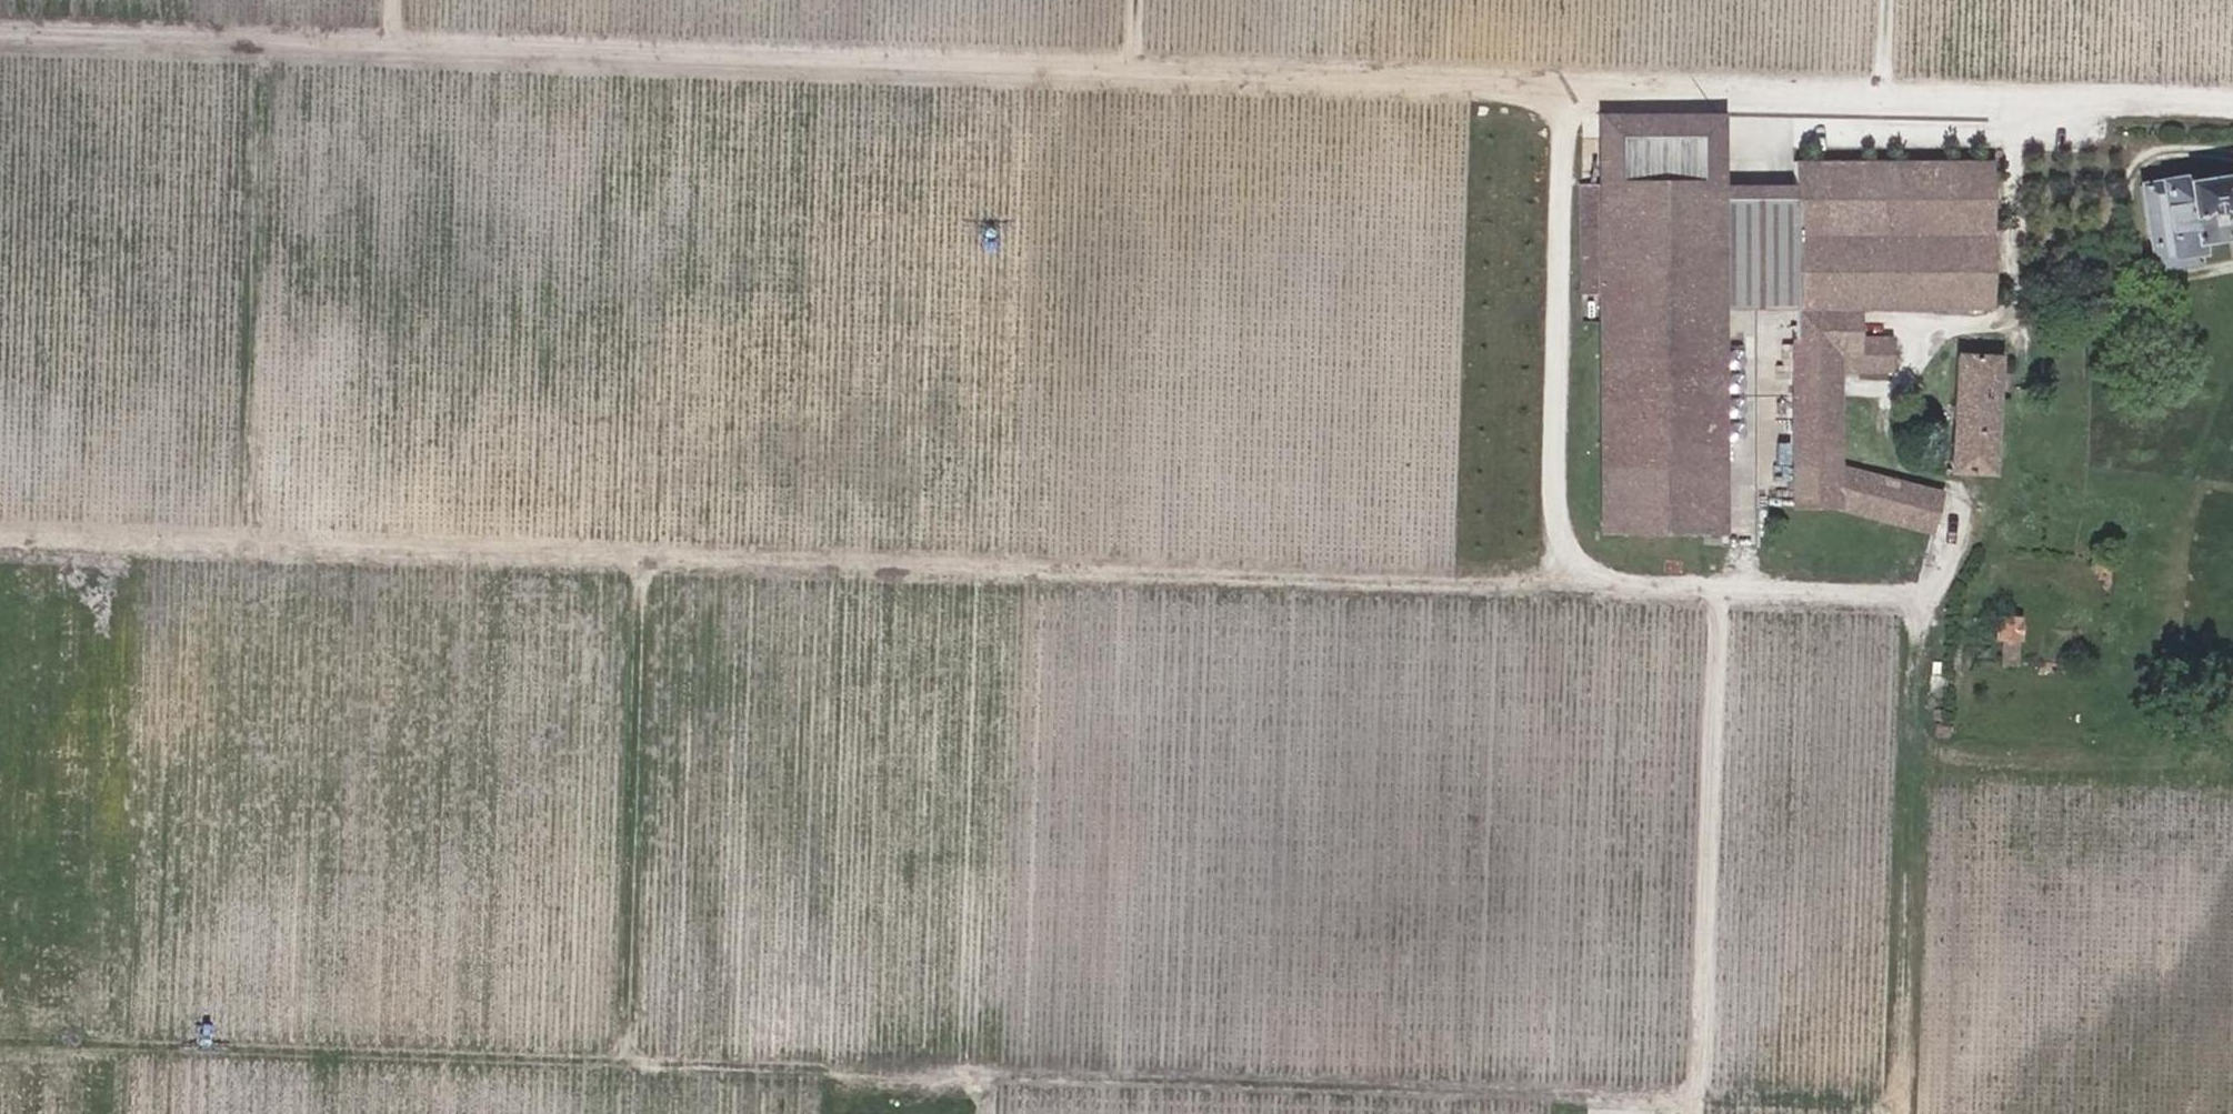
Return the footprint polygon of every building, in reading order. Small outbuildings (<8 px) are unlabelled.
[(1610,198),(1732,195),(1730,129),(1609,132),(1610,198)] [(1807,256),(1808,322),(1814,521),(1948,548),(1958,515),(1853,486),(1851,386),(1906,384),(1906,353),(1877,353),(1876,324),(2002,321),(2000,169),(1889,171),(1889,254),(1871,255),(1807,256)] [(1807,172),(1806,209),(1807,256),(1871,255),(1889,254),(1889,171),(1807,172)] [(2205,263),(2205,256),(2232,250),(2232,202),(2230,192),(2225,176),(2217,178),(2215,183),(2196,187),(2191,184),(2145,192),(2163,282),(2184,278),(2183,266),(2205,263)] [(1732,208),(1732,195),(1610,198),(1610,202),(1591,203),(1592,304),(1611,304),(1619,547),(1737,544),(1735,366),(1732,347),(1724,308),(1724,306),(1725,256),(1732,256),(1732,208)] [(1732,256),(1807,256),(1806,209),(1732,208),(1732,256)] [(1734,324),(1732,256),(1725,256),(1724,306),(1724,308),(1732,347),(1735,366),(1734,324)] [(1732,256),(1734,324),(1808,322),(1807,256),(1732,256)] [(2183,266),(2184,278),(2205,275),(2205,263),(2183,266)] [(1967,376),(1967,489),(2007,492),(2008,377),(1967,376)]
